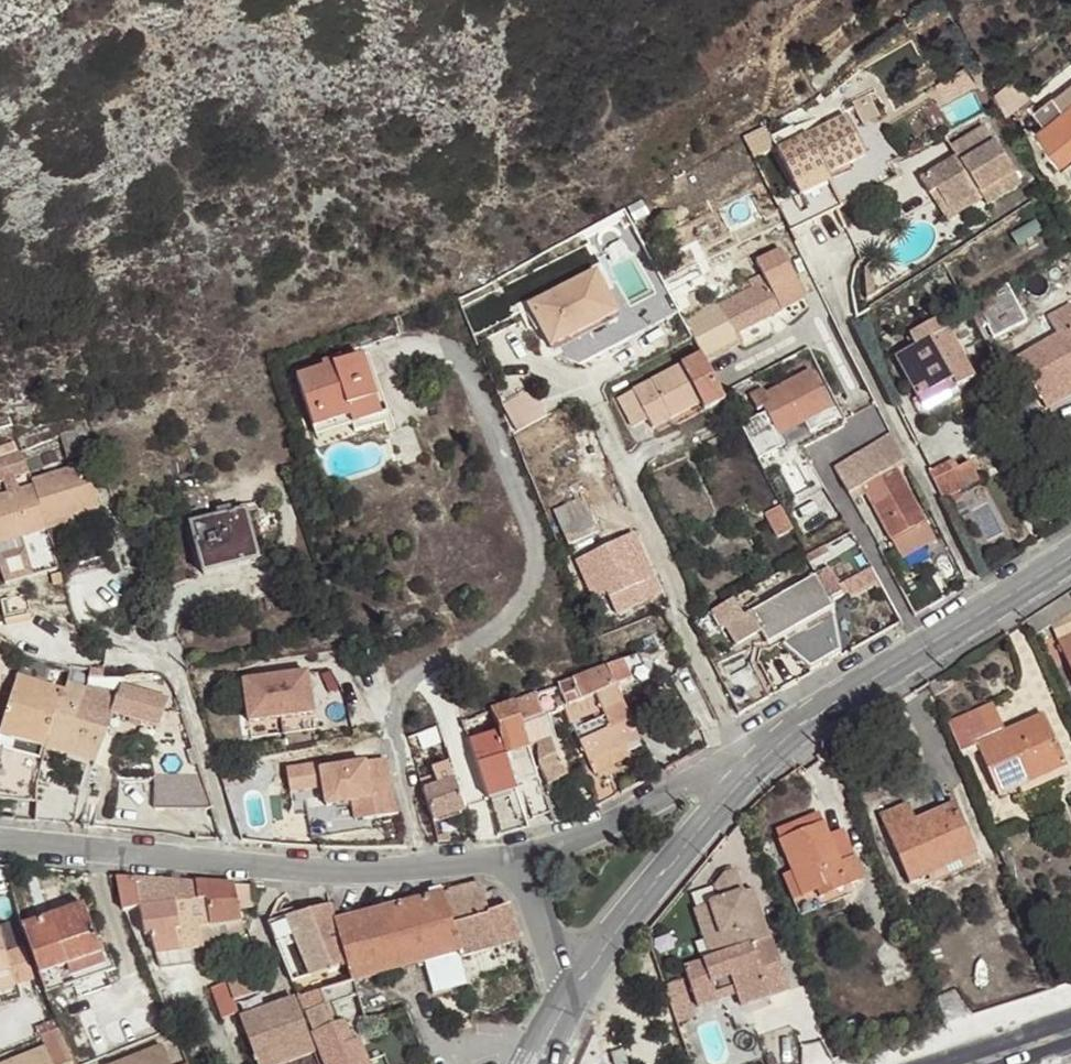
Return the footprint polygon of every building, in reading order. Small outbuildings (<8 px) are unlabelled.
[(1070,162),(1070,86),(1054,100),(1063,112),(1046,126),(1036,134),(1063,168),(1070,162)] [(869,95),(853,103),(864,124),(879,116),(869,95)] [(1046,126),(1063,112),(1054,100),(1036,114),(1046,126)] [(987,114),(968,124),(975,137),(994,128),(987,114)] [(753,158),(791,232),(835,209),(825,188),(867,167),(865,163),(869,161),(847,117),(800,140),(777,152),(775,147),(753,158)] [(773,144),(775,147),(777,152),(800,140),(793,125),(779,133),(783,139),(773,144)] [(983,200),(986,206),(1021,186),(995,142),(961,162),(957,156),(920,177),(930,194),(937,189),(950,211),(979,194),(983,200)] [(867,167),(825,188),(835,209),(878,188),(867,167)] [(947,222),(983,200),(979,194),(950,211),(937,189),(930,194),(947,222)] [(645,247),(629,256),(635,266),(651,258),(645,247)] [(875,297),(872,263),(864,270),(867,301),(875,297)] [(618,314),(596,272),(529,306),(538,324),(546,320),(558,345),(618,314)] [(974,299),(982,314),(1015,297),(1007,282),(974,299)] [(769,288),(724,310),(735,333),(781,310),(769,288)] [(982,314),(994,337),(1027,320),(1015,297),(982,314)] [(1048,316),(1059,335),(1018,358),(1040,398),(1070,380),(1070,304),(1048,316)] [(551,348),(558,345),(546,320),(538,324),(551,348)] [(937,334),(942,332),(936,320),(931,323),(937,334)] [(956,387),(974,378),(948,329),(942,332),(937,334),(931,323),(911,334),(917,345),(897,356),(919,397),(952,380),(956,387)] [(316,436),(353,425),(355,431),(383,422),(361,351),(323,364),(324,368),(297,376),(316,436)] [(707,409),(725,399),(701,354),(617,398),(633,427),(642,422),(649,419),(655,428),(703,402),(707,409)] [(831,410),(811,371),(766,394),(763,389),(750,396),(758,411),(764,407),(779,437),(780,436),(801,426),(831,410)] [(952,380),(919,397),(923,405),(956,387),(952,380)] [(1040,398),(1045,407),(1070,393),(1070,380),(1040,398)] [(505,402),(519,430),(546,416),(532,388),(505,402)] [(649,419),(642,422),(651,439),(707,409),(703,402),(655,428),(649,419)] [(851,417),(866,448),(890,433),(876,404),(851,417)] [(83,426),(60,433),(68,457),(91,450),(83,426)] [(805,432),(801,426),(780,436),(784,443),(805,432)] [(48,530),(46,525),(34,486),(17,492),(12,477),(28,472),(21,450),(0,457),(0,465),(3,475),(5,474),(8,483),(11,494),(0,497),(0,544),(21,538),(48,530)] [(929,473),(943,501),(980,482),(966,454),(929,473)] [(864,455),(836,472),(845,488),(852,484),(874,471),(864,455)] [(34,486),(46,525),(72,517),(99,508),(85,465),(32,481),(34,486)] [(895,467),(862,485),(903,560),(936,542),(895,467)] [(845,488),(855,506),(863,502),(852,484),(845,488)] [(568,545),(600,531),(586,497),(553,511),(568,545)] [(865,524),(879,548),(885,544),(863,502),(855,506),(865,524)] [(792,530),(780,507),(765,514),(777,537),(792,530)] [(246,511),(190,525),(203,575),(258,561),(246,511)] [(46,525),(48,530),(74,522),(72,517),(46,525)] [(656,578),(636,534),(575,562),(593,601),(606,594),(615,615),(660,595),(653,579),(656,578)] [(21,538),(0,544),(0,556),(24,548),(21,538)] [(54,549),(51,540),(46,541),(49,551),(54,549)] [(56,556),(54,549),(49,551),(46,551),(48,558),(56,556)] [(829,663),(829,662),(828,661),(841,654),(832,608),(829,602),(842,594),(829,570),(750,613),(767,644),(775,640),(811,671),(823,664),(823,665),(824,665),(824,666),(825,666),(826,666),(827,666),(827,665),(828,665),(829,664),(829,663)] [(1026,623),(1032,638),(1051,626),(1070,613),(1070,600),(1068,595),(1026,623)] [(1051,626),(1070,670),(1070,613),(1051,626)] [(607,668),(559,687),(563,698),(567,707),(616,687),(631,681),(622,662),(607,668)] [(721,680),(739,715),(769,698),(750,664),(721,680)] [(307,672),(243,682),(250,724),(314,713),(307,672)] [(21,743),(41,682),(19,675),(0,735),(0,737),(21,743)] [(43,749),(62,689),(41,682),(21,743),(37,748),(34,759),(4,749),(0,763),(0,798),(35,800),(36,783),(43,749)] [(64,683),(62,689),(43,749),(97,764),(103,739),(73,731),(89,687),(64,683)] [(169,700),(122,686),(120,692),(89,687),(73,731),(103,739),(113,714),(158,728),(169,700)] [(640,741),(616,687),(567,707),(563,708),(570,724),(603,712),(605,717),(575,731),(594,776),(610,769),(622,749),(640,741)] [(535,696),(514,704),(528,748),(538,744),(540,768),(550,786),(567,777),(555,756),(535,696)] [(563,708),(567,707),(563,698),(554,701),(558,710),(563,708)] [(514,704),(493,712),(498,726),(500,733),(498,733),(506,758),(515,786),(517,790),(540,783),(528,748),(514,704)] [(993,705),(949,724),(961,751),(976,745),(979,750),(999,797),(1019,788),(1017,783),(1065,762),(1044,715),(1029,722),(1032,729),(1008,740),(1005,732),(993,705)] [(1032,729),(1029,722),(1005,732),(1008,740),(1032,729)] [(470,743),(478,767),(496,762),(505,789),(515,786),(506,758),(498,733),(470,743)] [(976,745),(961,751),(964,757),(979,750),(976,745)] [(622,749),(610,769),(627,761),(622,749)] [(332,808),(358,805),(360,821),(403,815),(395,757),(327,766),(332,808)] [(320,761),(289,768),(295,795),(326,788),(320,761)] [(496,762),(478,767),(487,795),(505,789),(496,762)] [(1067,767),(1065,762),(1017,783),(1019,788),(1067,767)] [(619,796),(610,769),(594,776),(588,780),(597,808),(619,796)] [(155,809),(213,810),(203,778),(155,778),(155,809)] [(424,792),(434,823),(466,813),(456,780),(424,792)] [(35,800),(33,820),(72,824),(79,788),(36,783),(35,800)] [(515,786),(505,789),(508,795),(517,792),(517,790),(515,786)] [(505,789),(487,795),(489,801),(508,795),(505,789)] [(525,796),(533,819),(549,813),(545,798),(542,790),(525,796)] [(552,822),(562,820),(554,795),(545,798),(549,813),(552,822)] [(880,816),(910,883),(932,874),(929,867),(973,848),(954,804),(937,811),(940,818),(918,828),(914,821),(907,804),(880,816)] [(940,818),(937,811),(914,821),(918,828),(940,818)] [(776,831),(780,842),(824,823),(820,814),(776,831)] [(838,818),(824,823),(841,863),(854,857),(838,818)] [(824,823),(780,842),(793,872),(804,897),(817,891),(827,886),(830,894),(864,880),(854,857),(841,863),(824,823)] [(976,854),(973,848),(929,867),(932,874),(976,854)] [(744,893),(735,870),(726,873),(714,886),(700,890),(705,906),(694,910),(711,957),(685,966),(699,1007),(737,995),(742,1008),(789,991),(759,905),(749,909),(744,893)] [(793,901),(804,897),(793,872),(783,877),(793,901)] [(171,881),(117,877),(120,901),(124,911),(140,907),(193,901),(188,882),(179,881),(171,881)] [(196,883),(188,882),(193,901),(199,901),(196,883)] [(234,885),(196,883),(199,901),(206,900),(211,925),(240,919),(234,885)] [(483,893),(480,884),(443,894),(430,898),(341,922),(336,923),(348,965),(353,984),(427,964),(434,992),(465,984),(458,957),(522,941),(510,906),(502,910),(488,914),(483,893)] [(827,886),(817,891),(820,898),(830,894),(827,886)] [(430,898),(443,894),(441,887),(428,891),(430,898)] [(705,906),(700,890),(689,894),(694,910),(705,906)] [(753,890),(744,893),(749,909),(759,905),(753,890)] [(193,901),(140,907),(146,936),(151,936),(156,954),(192,950),(203,948),(197,927),(211,925),(206,900),(199,901),(193,901)] [(348,965),(336,923),(331,905),(291,917),(281,920),(268,924),(284,963),(292,982),(348,965)] [(336,905),(331,905),(336,923),(341,922),(336,905)] [(84,906),(22,928),(30,951),(47,994),(108,971),(84,906)] [(279,913),(281,920),(291,917),(288,911),(279,913)] [(242,933),(240,919),(211,925),(197,927),(203,948),(242,933)] [(33,977),(25,948),(6,953),(0,932),(0,979),(13,975),(15,983),(33,977)] [(192,950),(156,954),(161,968),(194,963),(192,950)] [(259,972),(227,983),(234,1000),(265,989),(259,972)] [(0,979),(0,988),(15,983),(13,975),(0,979)] [(670,982),(678,1020),(697,1016),(688,978),(670,982)] [(234,1000),(227,983),(211,989),(222,1019),(239,1013),(234,1000)] [(321,991),(317,992),(331,1027),(334,1025),(321,991)] [(324,1063),(367,1063),(357,1040),(350,1043),(343,1046),(336,1029),(334,1025),(331,1027),(317,992),(297,996),(324,1063)] [(293,999),(240,1018),(255,1057),(257,1063),(280,1063),(315,1051),(293,999)] [(343,1027),(336,1029),(343,1046),(350,1043),(343,1027)] [(46,1048),(7,1063),(73,1063),(59,1030),(42,1037),(46,1048)] [(68,1045),(73,1058),(104,1043),(98,1031),(68,1045)] [(162,1045),(116,1063),(169,1063),(162,1045)] [(612,1053),(615,1063),(628,1063),(624,1049),(612,1053)]
